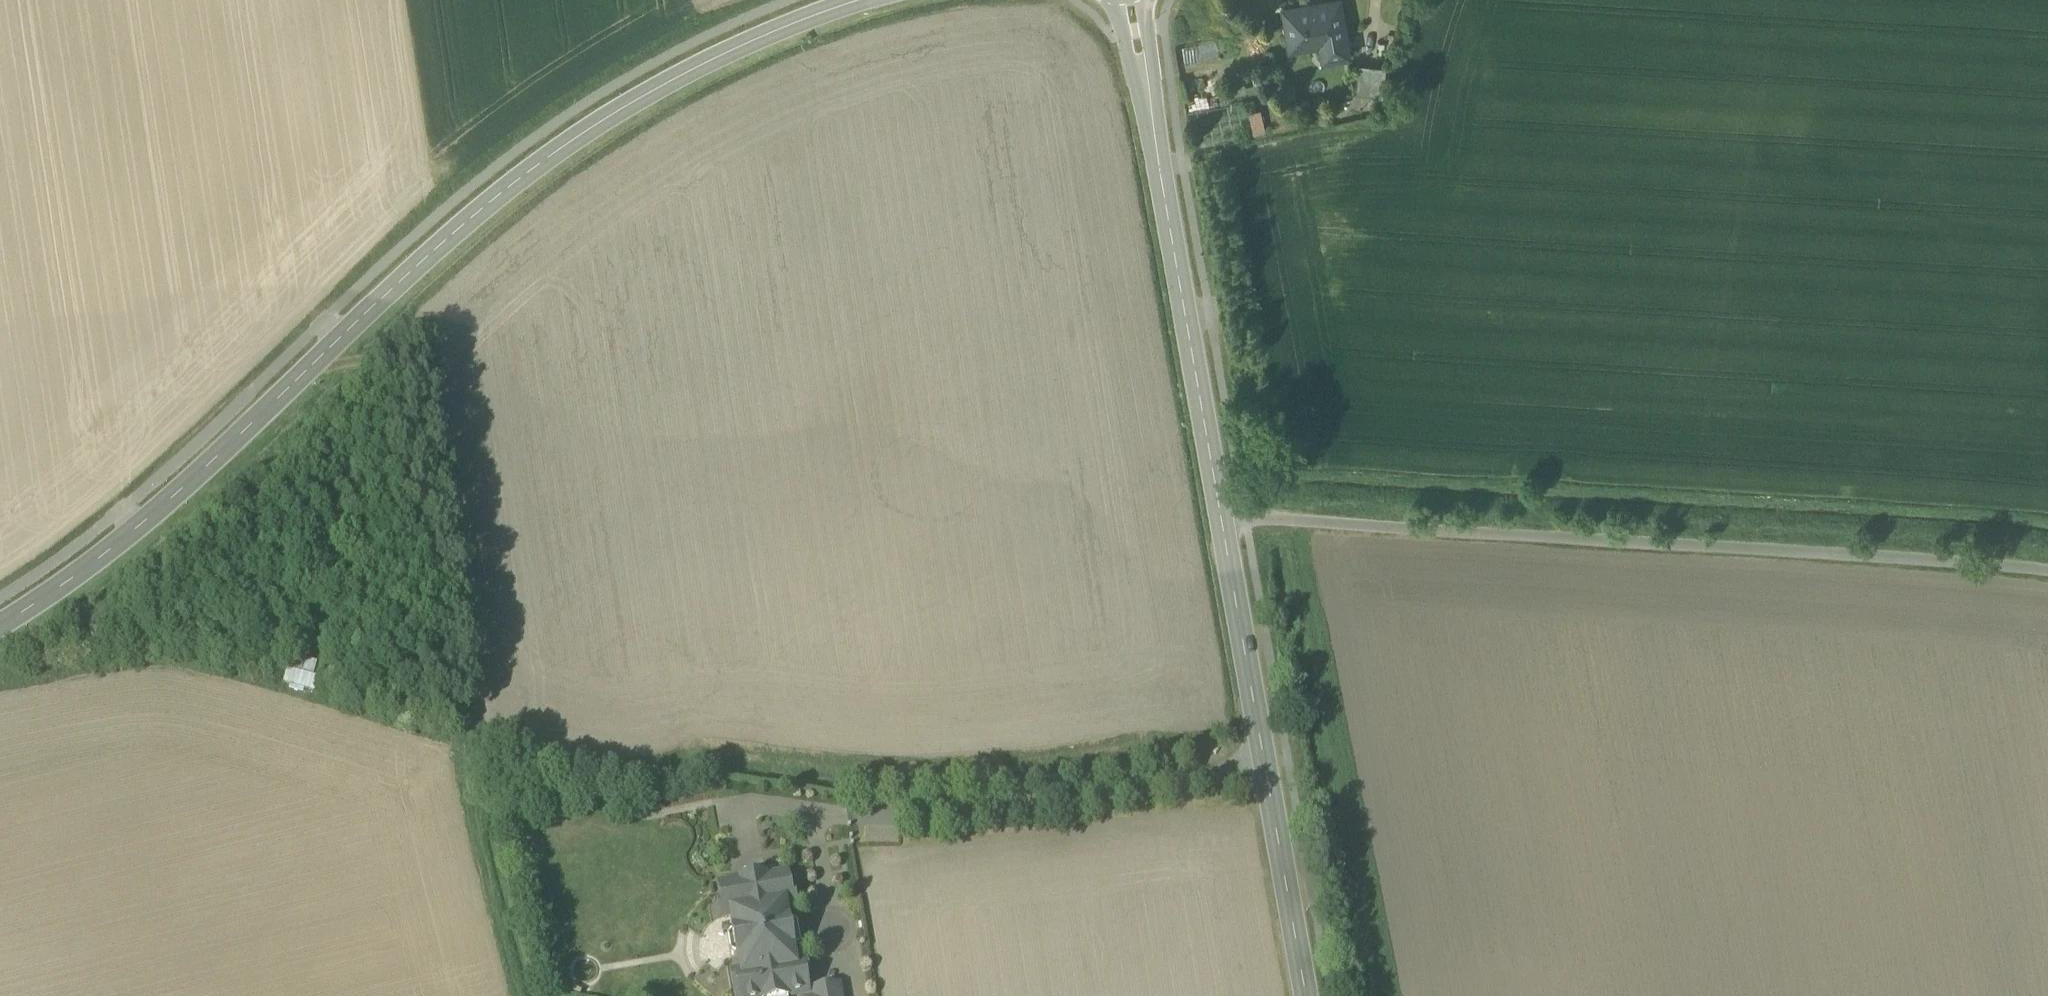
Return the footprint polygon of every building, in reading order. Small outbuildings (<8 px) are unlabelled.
[(1285,9),(1290,43),(1321,37),(1325,59),(1349,55),(1339,0),(1334,0),(1285,9)] [(1385,71),(1360,68),(1361,65),(1359,65),(1356,95),(1383,98),(1387,68),(1385,68),(1385,71)] [(764,882),(743,886),(742,882),(740,883),(741,886),(721,890),(724,906),(721,906),(723,922),(733,920),(736,937),(730,938),(727,943),(730,958),(735,962),(741,960),(744,977),(734,979),(736,995),(739,994),(740,995),(807,995),(804,983),(807,982),(805,967),(794,968),(791,953),(794,952),(794,950),(791,951),(787,929),(790,928),(790,926),(786,927),(784,911),(795,909),(792,894),(789,894),(786,878),(766,882),(765,878),(764,879),(764,882)]
